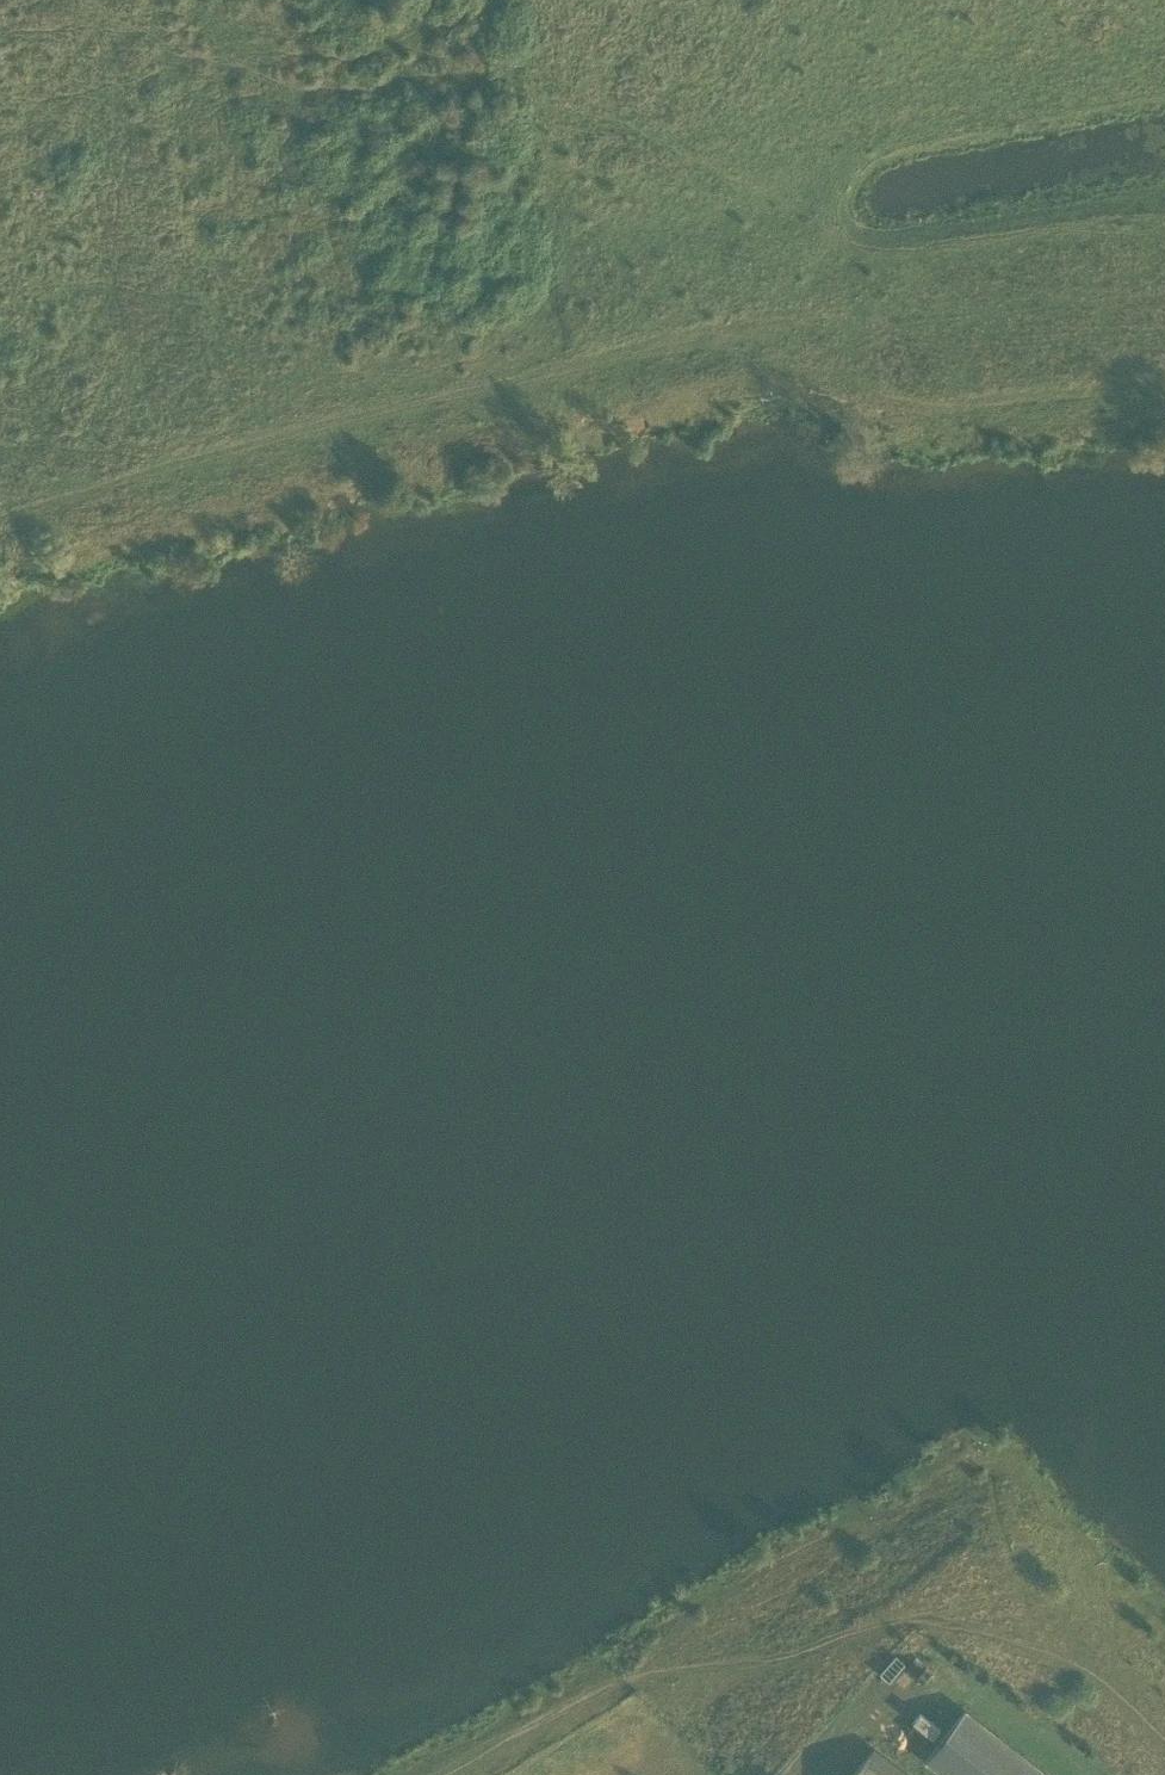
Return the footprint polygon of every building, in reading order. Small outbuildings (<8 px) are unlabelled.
[(960,1705),(922,1756),(947,1774),(1052,1774),(960,1705)] [(874,1749),(854,1774),(908,1774),(874,1749)]
